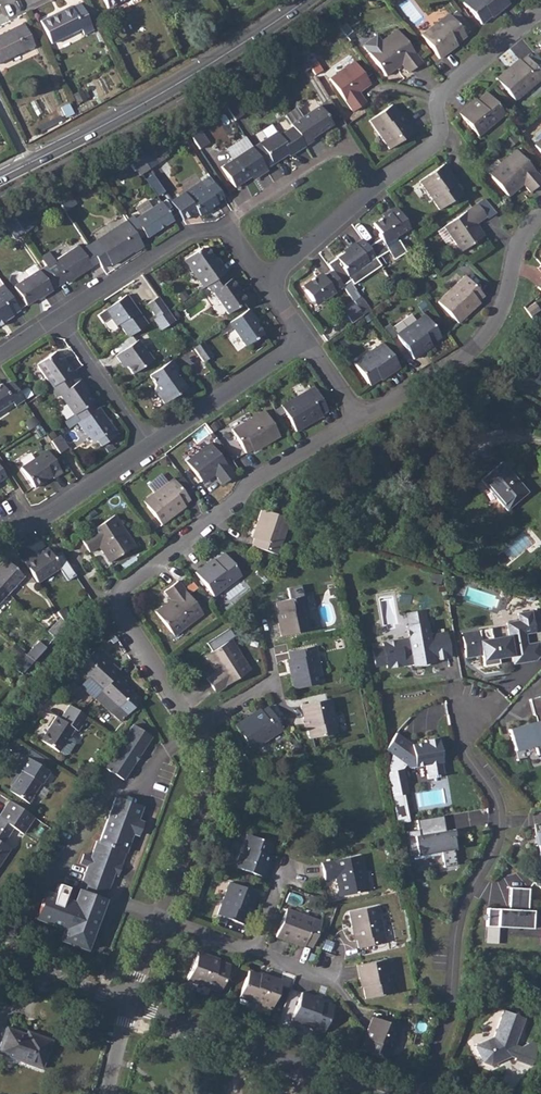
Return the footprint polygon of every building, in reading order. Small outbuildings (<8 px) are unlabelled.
[(489,17),(496,11),(497,13),(507,4),(504,0),(465,0),(461,3),(480,25),(489,17)] [(69,6),(39,21),(50,43),(80,29),(83,34),(92,30),(79,3),(70,7),(69,6)] [(449,51),(447,49),(454,44),(465,37),(447,14),(419,35),(438,59),(449,51)] [(0,33),(0,62),(33,45),(22,23),(0,33)] [(363,49),(385,77),(400,65),(406,73),(420,63),(395,31),(380,42),(375,36),(364,45),(363,49)] [(300,54),(292,60),(301,75),(310,69),(308,66),(300,54)] [(506,69),(494,79),(513,101),(540,78),(540,76),(524,56),(518,62),(508,71),(506,69)] [(314,62),(308,66),(310,69),(313,75),(320,70),(314,62)] [(357,93),(355,90),(367,83),(352,62),(328,79),(351,112),(364,103),(357,93)] [(469,106),(467,104),(456,113),(476,137),(502,115),(485,93),(475,101),(469,106)] [(238,95),(223,105),(233,119),(242,113),(237,106),(243,101),(238,95)] [(403,122),(398,115),(391,105),(368,121),(388,150),(413,133),(405,121),(403,122)] [(318,107),(290,125),(292,128),(304,147),(312,142),(310,139),(330,126),(318,107)] [(304,147),(292,128),(279,136),(276,133),(259,144),(272,165),(284,158),(282,156),(286,154),(289,157),(304,147)] [(533,145),(540,154),(540,139),(533,145)] [(234,188),(249,178),(256,173),(259,176),(267,171),(251,148),(221,168),(234,188)] [(149,149),(139,154),(148,168),(157,162),(149,149)] [(503,167),(490,177),(506,196),(521,185),(528,193),(540,182),(515,150),(499,163),(503,167)] [(139,154),(128,160),(138,175),(148,168),(139,154)] [(453,184),(448,177),(450,176),(442,165),(417,182),(437,210),(460,194),(453,184)] [(156,195),(173,186),(163,168),(146,177),(156,195)] [(195,212),(199,216),(216,205),(215,203),(222,198),(208,177),(170,203),(182,221),(195,212)] [(67,191),(55,197),(65,211),(76,204),(67,191)] [(131,216),(125,220),(137,238),(143,235),(146,238),(172,221),(160,202),(134,220),(131,216)] [(480,237),(472,225),(474,223),(484,216),(476,204),(443,227),(461,251),(480,237)] [(407,229),(395,208),(386,213),(388,216),(373,225),(379,235),(377,236),(379,239),(366,247),(374,258),(385,252),(391,260),(403,253),(396,241),(394,242),(393,241),(394,237),(407,229)] [(23,213),(13,218),(23,233),(32,227),(23,213)] [(13,218),(3,223),(13,238),(22,232),(13,218)] [(110,264),(119,258),(117,256),(121,253),(123,256),(131,250),(132,252),(141,245),(137,238),(125,220),(87,246),(89,248),(94,256),(101,268),(109,263),(110,264)] [(374,258),(366,247),(361,239),(354,244),(353,243),(345,248),(346,251),(326,264),(330,271),(341,286),(351,301),(357,296),(350,285),(379,266),(374,258)] [(39,257),(44,266),(57,285),(64,281),(66,282),(74,277),(72,274),(75,272),(77,275),(91,266),(90,265),(97,261),(94,256),(89,248),(85,242),(78,247),(76,244),(53,260),(47,251),(39,257)] [(183,260),(202,287),(205,285),(223,273),(226,271),(220,264),(219,266),(215,260),(206,248),(200,248),(183,260)] [(38,270),(13,287),(25,304),(40,294),(42,296),(51,290),(38,270)] [(306,287),(303,290),(310,302),(312,300),(316,301),(317,303),(341,286),(330,271),(321,277),(318,280),(315,275),(303,283),(306,287)] [(223,273),(205,285),(210,293),(212,292),(227,314),(246,301),(231,279),(229,281),(223,273)] [(468,312),(466,310),(476,301),(482,295),(464,275),(437,301),(457,323),(468,312)] [(2,284),(0,285),(0,319),(1,318),(3,322),(11,316),(10,315),(19,310),(2,284)] [(117,324),(126,337),(146,324),(132,305),(130,306),(128,303),(130,302),(125,295),(103,310),(114,325),(117,324)] [(156,296),(146,304),(155,317),(166,309),(156,296)] [(534,302),(525,308),(530,316),(539,310),(534,302)] [(345,310),(342,312),(350,324),(362,316),(354,304),(345,310)] [(248,308),(228,322),(245,346),(263,333),(252,317),(253,316),(248,308)] [(155,317),(152,319),(160,329),(173,320),(167,312),(166,309),(155,317)] [(422,352),(421,350),(428,346),(439,338),(423,315),(394,334),(411,359),(422,352)] [(115,355),(120,362),(122,360),(126,365),(132,373),(151,360),(137,340),(115,355)] [(201,341),(192,347),(202,362),(211,355),(201,341)] [(368,386),(379,378),(386,373),(387,374),(397,367),(380,343),(351,363),(368,386)] [(35,364),(51,386),(68,374),(73,371),(68,363),(64,365),(55,351),(35,364)] [(170,360),(148,375),(154,384),(153,390),(162,403),(184,387),(172,371),(176,369),(170,360)] [(51,386),(50,387),(57,396),(60,394),(74,414),(92,402),(83,390),(85,388),(79,380),(75,383),(68,374),(51,386)] [(10,402),(13,406),(22,400),(9,381),(0,387),(0,386),(0,409),(10,402)] [(308,423),(306,421),(318,414),(325,410),(312,387),(279,406),(294,431),(308,423)] [(97,408),(76,422),(84,434),(87,433),(93,441),(95,439),(99,445),(115,434),(97,408)] [(243,453),(251,449),(263,441),(265,444),(277,436),(263,411),(230,429),(243,453)] [(57,435),(49,441),(57,453),(65,447),(57,435)] [(185,462),(199,481),(211,472),(213,474),(221,484),(232,475),(208,443),(185,462)] [(45,450),(18,468),(32,488),(49,477),(51,479),(61,472),(45,450)] [(501,462),(481,481),(507,510),(527,492),(501,462)] [(173,515),(172,513),(182,505),(188,500),(172,478),(142,501),(160,524),(173,515)] [(258,526),(253,539),(251,546),(276,555),(288,519),(260,510),(255,525),(258,526)] [(130,548),(121,535),(124,532),(113,515),(78,537),(88,552),(97,546),(108,562),(130,548)] [(30,557),(23,561),(37,583),(60,568),(48,549),(38,555),(32,559),(30,557)] [(206,566),(205,564),(194,573),(212,597),(240,576),(223,553),(213,561),(206,566)] [(7,594),(23,576),(6,561),(0,567),(0,588),(7,594)] [(154,612),(170,633),(183,623),(186,626),(201,614),(177,581),(163,591),(169,600),(154,612)] [(278,602),(281,614),(283,622),(281,622),(284,636),(313,630),(306,596),(278,602)] [(64,608),(56,613),(60,618),(65,626),(71,619),(64,608)] [(499,657),(512,655),(513,655),(512,652),(518,651),(520,662),(536,659),(540,653),(538,642),(527,644),(525,633),(535,631),(531,610),(517,613),(519,620),(506,622),(509,635),(492,638),(480,640),(479,629),(466,632),(467,635),(462,636),(466,657),(482,654),(484,666),(499,663),(499,657)] [(406,613),(409,625),(411,622),(425,620),(423,611),(406,613)] [(60,618),(47,631),(54,638),(65,626),(60,618)] [(428,636),(425,620),(411,622),(409,625),(406,626),(408,638),(383,643),(383,647),(372,649),(375,665),(386,663),(387,667),(412,663),(413,665),(432,661),(432,660),(449,657),(445,633),(428,636)] [(490,628),(479,629),(480,640),(492,638),(490,628)] [(38,641),(26,655),(33,661),(46,647),(38,641)] [(234,656),(225,642),(204,656),(214,672),(205,679),(214,693),(249,670),(238,654),(234,656)] [(288,652),(289,659),(292,673),(290,674),(293,690),(321,683),(313,647),(288,652)] [(93,652),(79,668),(84,673),(84,674),(101,690),(116,674),(119,671),(112,666),(111,667),(108,665),(100,657),(99,658),(93,652)] [(26,655),(14,669),(21,675),(33,661),(26,655)] [(101,690),(99,692),(93,698),(110,715),(117,708),(124,716),(138,702),(138,701),(131,693),(123,685),(120,682),(122,680),(116,674),(101,690)] [(529,724),(530,726),(521,729),(520,726),(509,729),(514,750),(535,745),(537,755),(540,754),(540,696),(529,699),(533,715),(534,715),(536,722),(529,724)] [(300,705),(302,717),(304,717),(306,725),(309,738),(336,733),(329,699),(300,705)] [(80,712),(68,705),(59,719),(55,717),(40,740),(57,752),(58,751),(63,755),(66,754),(73,744),(72,741),(68,737),(73,729),(76,731),(86,717),(80,712)] [(248,719),(247,717),(234,725),(249,750),(282,729),(268,707),(260,711),(248,719)] [(104,767),(122,779),(148,741),(151,737),(133,724),(104,767)] [(411,744),(393,734),(386,745),(383,753),(390,757),(396,760),(404,765),(409,768),(425,765),(427,779),(443,776),(441,762),(442,761),(438,738),(424,740),(424,742),(411,744)] [(44,764),(46,761),(30,751),(27,755),(44,764)] [(24,756),(22,758),(16,768),(20,771),(7,790),(27,803),(31,795),(35,795),(41,785),(41,783),(48,772),(24,756)] [(404,765),(396,760),(393,766),(388,764),(386,772),(396,823),(408,821),(403,794),(407,793),(402,769),(404,765)] [(86,854),(82,865),(86,865),(78,890),(73,902),(61,897),(65,887),(56,883),(52,894),(43,891),(33,917),(63,928),(59,939),(85,949),(103,899),(114,870),(116,864),(120,865),(131,833),(137,835),(142,822),(137,820),(141,807),(115,797),(99,841),(96,840),(90,856),(86,854)] [(8,801),(0,813),(0,863),(9,849),(2,844),(12,828),(22,834),(33,817),(8,801)] [(443,815),(416,820),(418,829),(406,831),(410,857),(442,851),(444,867),(457,865),(454,849),(456,849),(453,836),(455,836),(454,829),(446,831),(443,815)] [(266,864),(264,863),(267,855),(271,844),(246,834),(233,867),(261,877),(266,864)] [(364,891),(360,875),(365,874),(360,855),(320,864),(324,880),(334,878),(338,897),(364,891)] [(242,924),(246,913),(249,905),(251,906),(255,892),(228,882),(216,915),(242,924)] [(487,920),(486,926),(532,929),(533,911),(528,910),(529,889),(510,888),(509,909),(487,908),(487,915),(484,915),(484,920),(487,920)] [(348,914),(351,927),(353,927),(355,935),(358,948),(384,943),(377,908),(348,914)] [(275,937),(290,942),(291,940),(304,944),(312,947),(321,922),(285,910),(275,937)] [(217,961),(209,958),(209,956),(197,952),(187,980),(220,992),(230,966),(217,961)] [(356,965),(359,979),(361,979),(363,987),(365,999),(393,993),(386,960),(356,965)] [(267,979),(260,976),(248,971),(238,998),(272,1010),(282,982),(268,977),(267,979)] [(318,1002),(305,997),(298,994),(288,1020),(323,1033),(334,1005),(319,1000),(318,1002)] [(524,1017),(503,1010),(493,1036),(475,1045),(482,1062),(490,1065),(505,1057),(504,1055),(505,1054),(509,1055),(514,1058),(515,1059),(531,1065),(538,1046),(529,1042),(521,1047),(514,1044),(524,1017)] [(373,1017),(360,1049),(388,1060),(400,1028),(373,1017)] [(0,1039),(0,1049),(24,1058),(23,1062),(38,1067),(49,1040),(25,1031),(24,1034),(4,1027),(0,1039)]
